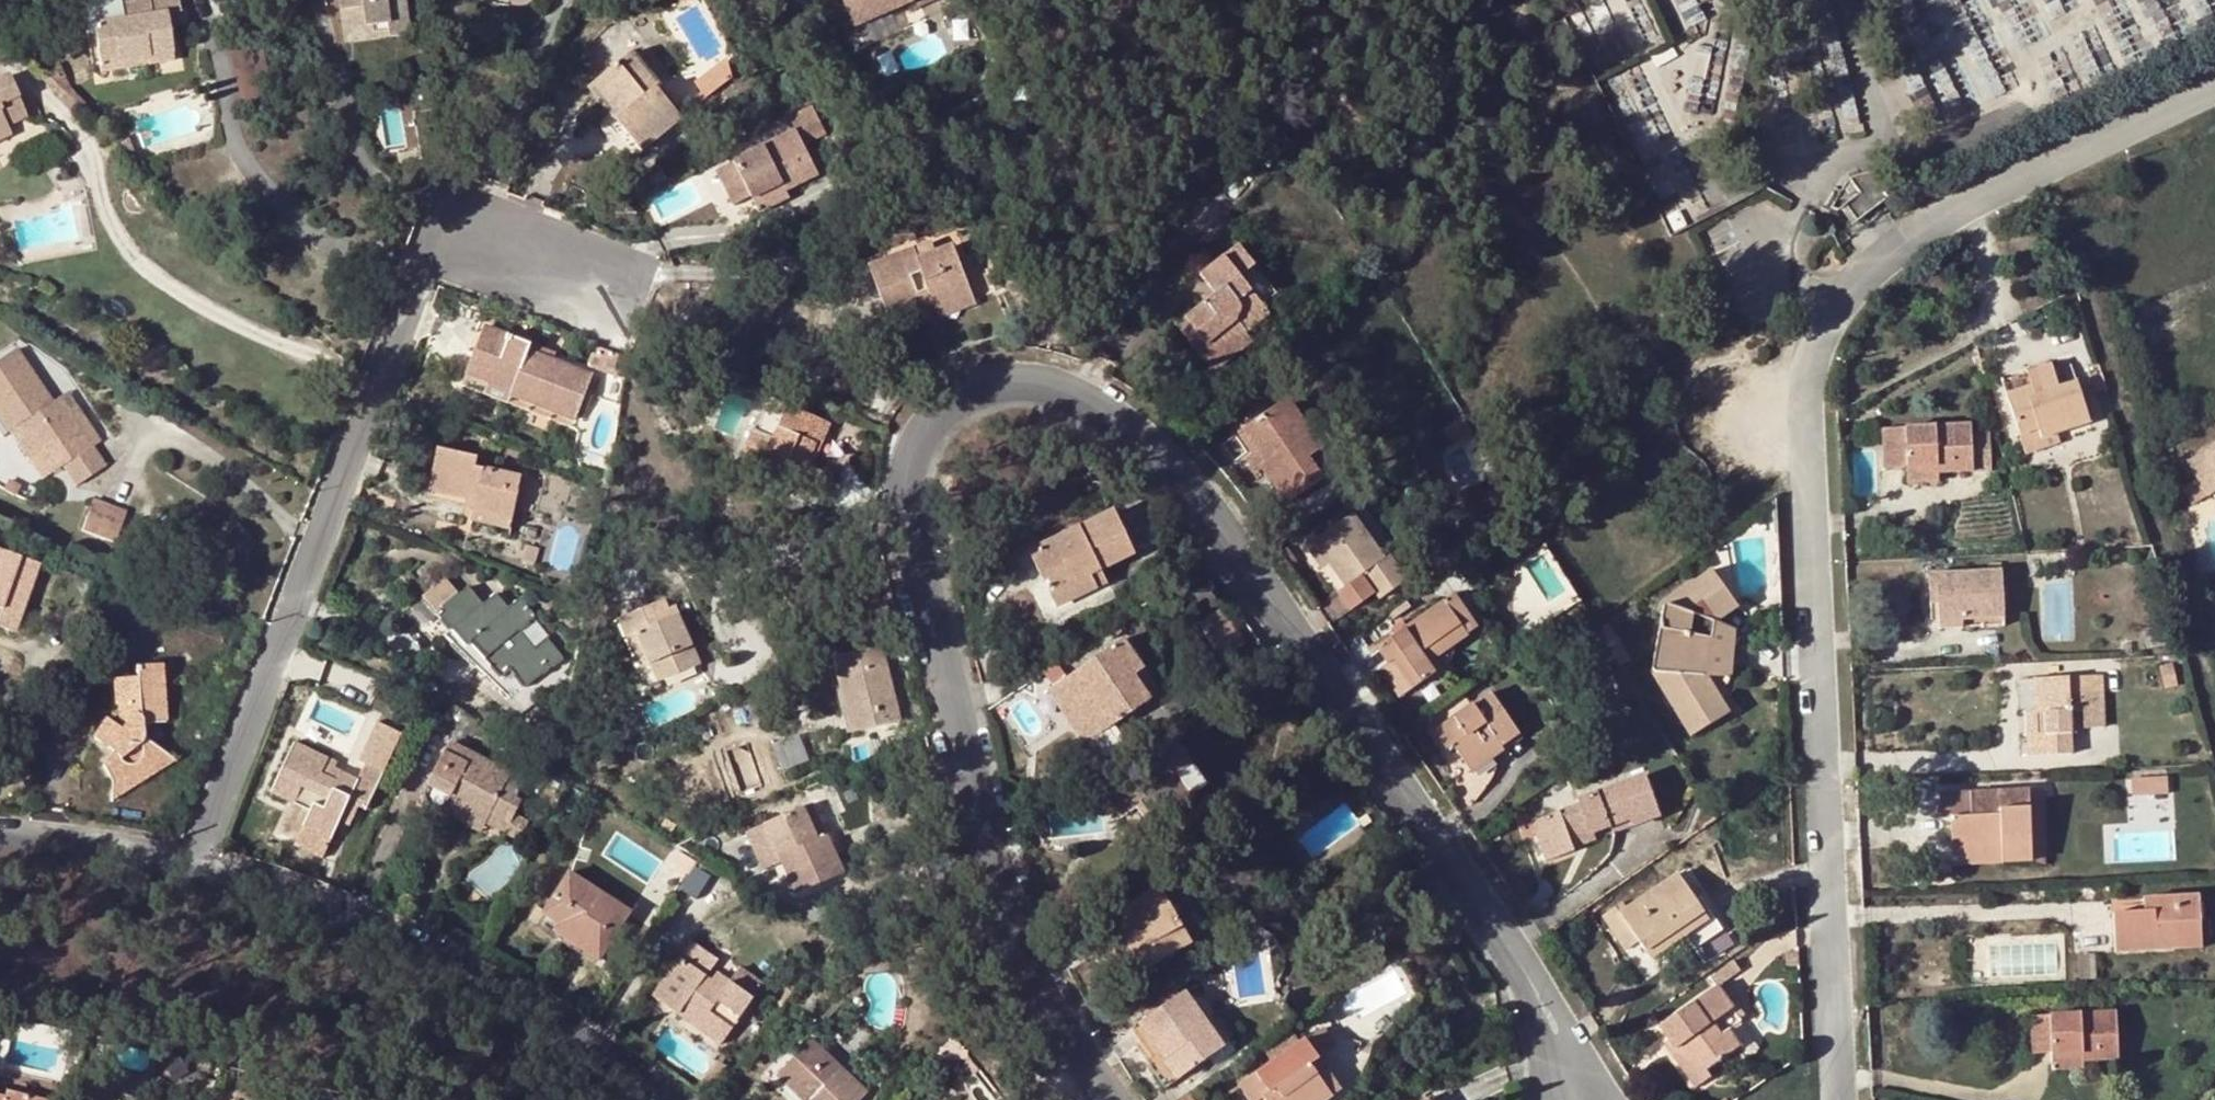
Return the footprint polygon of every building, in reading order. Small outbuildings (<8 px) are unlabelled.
[(99,63),(149,56),(149,64),(171,62),(164,14),(178,12),(176,0),(131,0),(131,2),(119,4),(122,20),(94,25),(99,63)] [(342,29),(387,23),(389,36),(408,33),(404,0),(338,0),(342,29)] [(825,12),(841,2),(863,37),(915,4),(918,10),(933,0),(818,0),(825,12)] [(387,23),(342,29),(343,40),(389,36),(387,23)] [(632,53),(602,77),(628,110),(616,120),(639,150),(679,119),(654,89),(658,85),(632,53)] [(149,56),(99,63),(99,73),(149,64),(149,56)] [(628,110),(602,77),(589,87),(616,120),(628,110)] [(17,98),(7,78),(0,81),(0,106),(17,98)] [(17,98),(0,106),(0,115),(6,128),(27,118),(17,98)] [(749,196),(752,199),(782,184),(785,190),(816,174),(802,146),(824,134),(810,106),(787,118),(794,132),(716,173),(732,205),(749,196)] [(10,135),(6,128),(0,115),(0,139),(10,135)] [(1843,207),(1853,223),(1886,200),(1883,196),(1893,189),(1893,176),(1872,173),(1864,174),(1858,176),(1853,178),(1849,181),(1844,185),(1830,208),(1837,212),(1843,207)] [(782,184),(752,199),(758,213),(789,198),(785,190),(782,184)] [(929,244),(912,252),(917,261),(933,255),(929,244)] [(917,261),(912,252),(868,268),(886,313),(930,297),(933,306),(969,291),(951,247),(933,255),(917,261)] [(1239,247),(1197,278),(1210,294),(1220,287),(1222,290),(1174,326),(1212,375),(1241,353),(1228,337),(1247,323),(1258,330),(1271,319),(1261,306),(1276,294),(1239,247)] [(974,304),(969,291),(933,306),(938,317),(974,304)] [(485,329),(466,374),(512,392),(511,397),(573,422),(591,375),(548,359),(546,368),(525,360),(529,351),(529,347),(485,329)] [(546,368),(548,359),(529,351),(525,360),(546,368)] [(15,402),(27,420),(18,425),(38,454),(64,437),(77,458),(64,467),(75,484),(105,466),(92,447),(100,442),(86,423),(79,427),(59,398),(52,403),(46,407),(34,389),(40,386),(17,352),(0,362),(0,412),(15,402)] [(626,360),(618,356),(613,378),(623,380),(626,360)] [(2050,365),(2000,382),(2018,436),(2039,430),(2042,438),(2089,423),(2075,385),(2058,390),(2050,365)] [(512,392),(466,374),(461,387),(572,429),(573,422),(511,397),(512,392)] [(2104,390),(2100,375),(2089,378),(2094,393),(2104,390)] [(52,403),(40,386),(34,389),(46,407),(52,403)] [(68,393),(59,398),(79,427),(86,423),(68,393)] [(835,479),(813,467),(806,464),(814,451),(819,454),(831,427),(769,399),(754,433),(769,439),(757,463),(827,494),(835,479)] [(1287,401),(1243,432),(1264,463),(1252,470),(1254,476),(1262,471),(1285,504),(1321,480),(1307,459),(1297,444),(1311,434),(1287,401)] [(0,412),(0,417),(29,460),(38,454),(18,425),(27,420),(15,402),(0,412)] [(1882,470),(1906,468),(1937,465),(1937,474),(1972,472),(1992,471),(1990,432),(1970,433),(1969,425),(1880,430),(1882,470)] [(1264,463),(1243,432),(1237,435),(1251,456),(1245,459),(1252,470),(1264,463)] [(742,456),(757,463),(769,439),(754,433),(742,456)] [(1321,450),(1311,434),(1297,444),(1307,459),(1321,450)] [(474,511),(513,520),(521,479),(476,469),(477,458),(438,450),(429,492),(468,500),(476,501),(474,511)] [(806,464),(813,467),(819,454),(814,451),(806,464)] [(1937,465),(1906,468),(1906,484),(1936,481),(1937,474),(1937,465)] [(82,531),(106,538),(116,503),(92,496),(82,531)] [(466,510),(474,511),(476,501),(468,500),(466,510)] [(511,530),(513,520),(474,511),(471,522),(511,530)] [(1055,608),(1096,590),(1091,577),(1100,572),(1133,557),(1114,515),(1030,555),(1055,608)] [(1349,516),(1313,541),(1329,565),(1345,588),(1383,563),(1349,516)] [(1763,522),(1750,524),(1751,534),(1763,534),(1763,522)] [(1329,565),(1313,541),(1302,549),(1318,572),(1329,565)] [(15,635),(39,566),(0,552),(0,629),(15,635)] [(2201,568),(2192,570),(2198,590),(2206,585),(2201,568)] [(1928,574),(1929,586),(1937,585),(1938,604),(1939,628),(1962,627),(1962,619),(2002,618),(2000,570),(1928,574)] [(1091,577),(1096,590),(1106,585),(1100,572),(1091,577)] [(1703,677),(1711,623),(1734,607),(1710,574),(1662,607),(1650,671),(1689,735),(1724,715),(1702,679),(1703,677)] [(1182,588),(1194,616),(1222,605),(1210,576),(1182,588)] [(1375,596),(1362,577),(1345,588),(1336,594),(1349,615),(1375,596)] [(445,583),(423,601),(448,631),(444,636),(485,675),(483,677),(491,684),(492,683),(500,690),(498,692),(507,700),(560,657),(546,639),(533,650),(519,631),(535,618),(520,600),(507,610),(496,595),(482,607),(468,590),(458,598),(445,583)] [(1937,585),(1929,586),(1930,604),(1938,604),(1937,585)] [(1454,597),(1442,605),(1466,640),(1478,633),(1454,597)] [(620,620),(628,639),(638,635),(650,664),(659,683),(699,666),(678,618),(672,620),(664,602),(620,620)] [(1221,657),(1246,643),(1226,605),(1200,618),(1221,657)] [(1410,691),(1433,675),(1426,666),(1435,660),(1466,640),(1442,605),(1367,655),(1378,670),(1391,662),(1410,691)] [(1962,619),(1962,627),(2002,626),(2002,618),(1962,619)] [(1733,630),(1711,623),(1703,677),(1729,680),(1733,630)] [(2162,629),(2144,632),(2147,647),(2165,644),(2162,629)] [(638,635),(628,639),(640,668),(650,664),(638,635)] [(1122,641),(1055,686),(1066,705),(1082,693),(1090,705),(1081,710),(1098,735),(1150,700),(1134,676),(1142,670),(1122,641)] [(833,659),(840,689),(852,686),(863,731),(898,722),(881,647),(833,659)] [(1426,666),(1433,675),(1441,670),(1435,660),(1426,666)] [(103,767),(112,781),(125,773),(137,781),(158,750),(142,740),(141,727),(165,724),(159,666),(135,668),(136,678),(111,681),(114,704),(131,712),(120,729),(116,727),(104,719),(92,737),(112,752),(103,767)] [(1134,676),(1150,700),(1158,695),(1142,670),(1134,676)] [(2103,728),(2102,691),(2069,692),(2068,678),(2032,680),(2033,708),(2039,708),(2039,731),(2025,731),(2026,757),(2071,755),(2070,713),(2082,713),(2082,730),(2103,728)] [(2032,680),(2024,680),(2025,731),(2039,731),(2039,708),(2033,708),(2032,680)] [(852,686),(840,689),(849,734),(863,731),(852,686)] [(1066,705),(1055,686),(1049,691),(1085,745),(1098,735),(1081,710),(1090,705),(1082,693),(1066,705)] [(1453,748),(1464,766),(1487,751),(1483,746),(1493,739),(1501,753),(1519,740),(1489,694),(1433,732),(1445,753),(1453,748)] [(114,704),(116,727),(120,729),(131,712),(114,704)] [(271,795),(288,803),(293,806),(309,813),(302,830),(329,843),(339,822),(347,803),(357,807),(365,811),(401,735),(375,723),(358,760),(365,763),(359,782),(341,773),(335,783),(321,775),(325,766),(328,761),(294,745),(271,795)] [(783,768),(810,758),(800,733),(774,743),(783,768)] [(1053,737),(1046,745),(1056,752),(1063,743),(1053,737)] [(1487,751),(1464,766),(1469,774),(1501,753),(1493,739),(1483,746),(1487,751)] [(1118,816),(1138,802),(1144,798),(1149,807),(1145,810),(1154,825),(1160,820),(1193,798),(1192,796),(1206,787),(1174,740),(1126,773),(1130,779),(1105,796),(1118,816)] [(437,811),(440,811),(444,808),(446,803),(486,823),(490,815),(510,824),(522,801),(516,799),(524,781),(450,744),(424,798),(424,802),(425,805),(426,808),(431,810),(437,811)] [(125,773),(112,781),(110,793),(111,800),(175,762),(158,750),(137,781),(125,773)] [(341,773),(325,766),(321,775),(335,783),(341,773)] [(2170,789),(2169,773),(2131,776),(2132,792),(2170,789)] [(1543,862),(1572,852),(1568,839),(1586,833),(1588,837),(1593,836),(1629,822),(1631,828),(1659,818),(1641,774),(1573,800),(1576,806),(1529,824),(1543,862)] [(1965,793),(1939,794),(1940,818),(1950,818),(1952,847),(2000,845),(2001,863),(2031,862),(2027,791),(1965,793)] [(2031,862),(2044,865),(2041,791),(2027,791),(2031,862)] [(1144,798),(1138,802),(1145,810),(1149,807),(1144,798)] [(293,806),(288,803),(282,814),(288,817),(293,806)] [(349,826),(357,807),(347,803),(339,822),(349,826)] [(444,808),(440,811),(481,833),(486,823),(446,803),(444,808)] [(812,804),(764,826),(780,859),(797,894),(844,872),(827,837),(819,841),(812,827),(821,824),(812,804)] [(506,834),(510,824),(490,815),(486,823),(506,834)] [(1160,820),(1154,825),(1148,828),(1159,844),(1170,836),(1160,820)] [(827,837),(821,824),(812,827),(819,841),(827,837)] [(780,859),(764,826),(753,831),(768,863),(780,859)] [(329,843),(302,830),(297,840),(325,853),(329,843)] [(1568,839),(1572,852),(1595,843),(1593,836),(1588,837),(1586,833),(1568,839)] [(2000,845),(1952,847),(1952,865),(2001,863),(2000,845)] [(545,914),(559,923),(582,939),(577,945),(599,960),(628,913),(571,874),(545,914)] [(1618,916),(1614,909),(1600,919),(1618,946),(1632,937),(1636,943),(1647,961),(1684,936),(1692,950),(1716,935),(1695,903),(1677,876),(1626,910),(1618,916)] [(1159,889),(1109,914),(1120,934),(1110,939),(1123,963),(1128,960),(1135,973),(1188,946),(1159,889)] [(2113,915),(2115,951),(2173,949),(2172,938),(2199,938),(2196,897),(2153,899),(2153,914),(2145,914),(2113,915)] [(2153,914),(2153,899),(2144,900),(2145,914),(2153,914)] [(1701,900),(1695,903),(1716,935),(1721,930),(1701,900)] [(1622,904),(1614,909),(1618,916),(1626,910),(1622,904)] [(582,939),(559,923),(555,931),(577,945),(582,939)] [(1632,937),(1618,946),(1623,952),(1636,943),(1632,937)] [(2172,938),(2173,949),(2200,948),(2199,938),(2172,938)] [(753,998),(729,982),(718,975),(711,985),(703,980),(716,962),(689,943),(653,996),(720,1045),(753,998)] [(2095,954),(2079,955),(2081,980),(2096,980),(2095,954)] [(739,967),(729,982),(753,998),(763,984),(739,967)] [(790,988),(776,1008),(779,1010),(795,992),(790,988)] [(1659,1028),(1669,1040),(1673,1038),(1699,1075),(1704,1072),(1719,1061),(1738,1049),(1725,1031),(1717,1036),(1710,1026),(1730,1011),(1714,989),(1659,1028)] [(1146,1061),(1152,1070),(1171,1056),(1184,1075),(1221,1050),(1183,994),(1131,1031),(1150,1059),(1146,1061)] [(1737,1022),(1730,1011),(1710,1026),(1717,1036),(1725,1031),(1737,1022)] [(2114,1013),(2029,1017),(2031,1054),(2050,1054),(2081,1053),(2081,1062),(2116,1060),(2114,1013)] [(969,1055),(953,1036),(936,1056),(941,1059),(947,1061),(954,1062),(959,1061),(965,1059),(969,1055)] [(1673,1038),(1669,1040),(1661,1046),(1693,1090),(1709,1079),(1704,1072),(1699,1075),(1673,1038)] [(1288,1050),(1290,1071),(1293,1099),(1325,1099),(1330,1097),(1308,1066),(1317,1060),(1303,1039),(1288,1050)] [(777,1078),(800,1099),(860,1099),(865,1094),(810,1042),(777,1078)] [(1288,1050),(1237,1085),(1246,1099),(1260,1099),(1274,1090),(1280,1099),(1293,1099),(1290,1071),(1288,1050)] [(2081,1069),(2081,1062),(2081,1053),(2050,1054),(2050,1070),(2081,1069)] [(1171,1056),(1152,1070),(1164,1089),(1171,1084),(1179,1079),(1184,1075),(1171,1056)] [(1308,1066),(1330,1097),(1337,1092),(1317,1060),(1308,1066)] [(777,1078),(771,1085),(786,1099),(800,1099),(777,1078)] [(1179,1079),(1171,1084),(1177,1091),(1184,1087),(1179,1079)] [(1260,1099),(1280,1099),(1274,1090),(1260,1099)]
